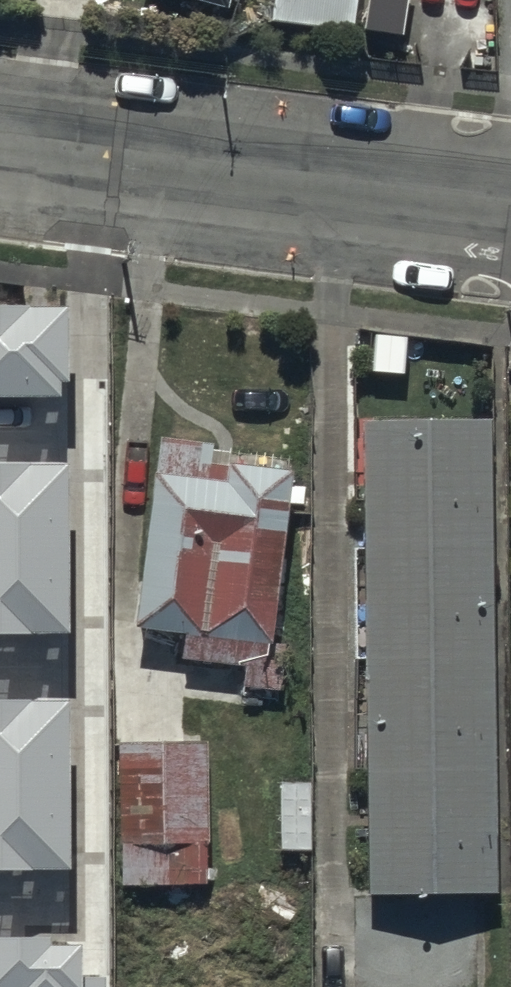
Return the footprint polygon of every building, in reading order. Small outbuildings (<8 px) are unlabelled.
[(348,24),(350,0),(274,0),(273,15),(348,24)] [(0,305),(0,395),(59,395),(59,380),(66,380),(66,304),(0,305)] [(494,893),(489,410),(358,411),(363,894),(494,893)] [(282,643),(267,641),(290,475),(205,462),(209,436),(157,428),(130,618),(183,625),(180,650),(244,659),(241,683),(275,688),(282,643)] [(69,631),(67,461),(0,462),(0,632),(69,631)] [(71,868),(69,698),(0,698),(0,868),(71,868)] [(120,886),(204,885),(203,738),(119,739),(120,886)] [(310,780),(283,780),(284,850),(311,849),(310,780)] [(0,938),(0,986),(104,986),(103,980),(81,980),(81,950),(51,950),(51,938),(0,938)]
